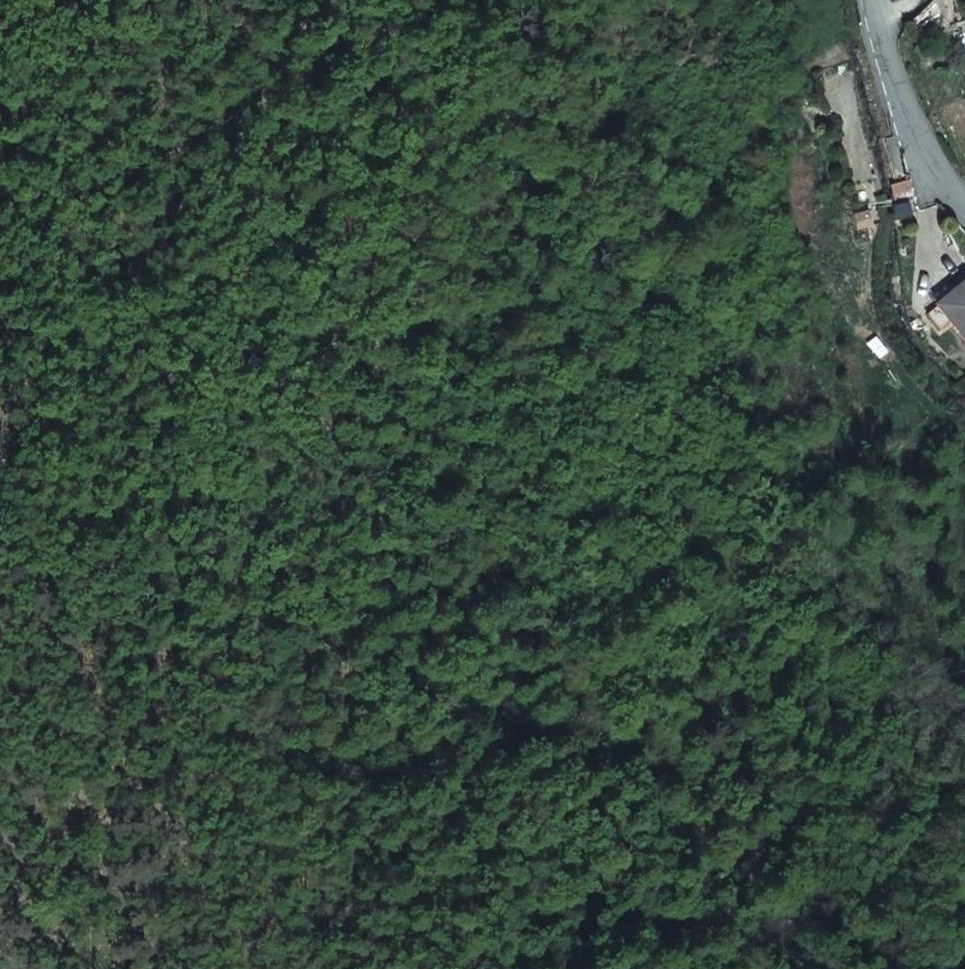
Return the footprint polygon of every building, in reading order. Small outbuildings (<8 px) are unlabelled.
[(960,266),(930,293),(964,331),(964,271),(960,266)]
